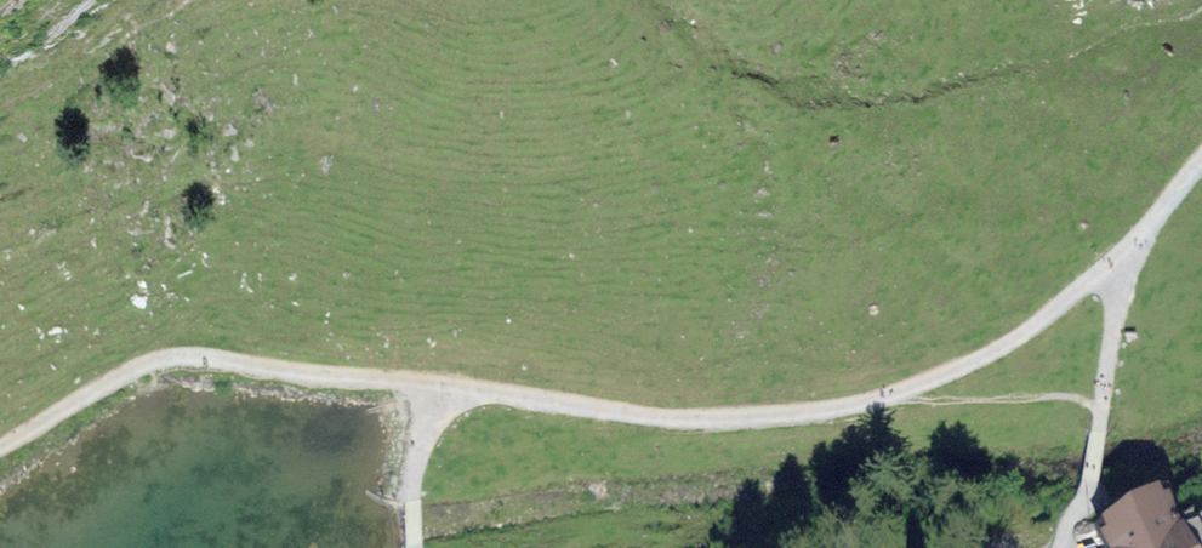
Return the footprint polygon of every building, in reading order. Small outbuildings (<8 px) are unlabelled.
[(1098,535),(1104,547),(1187,547),(1165,502),(1098,535)]
